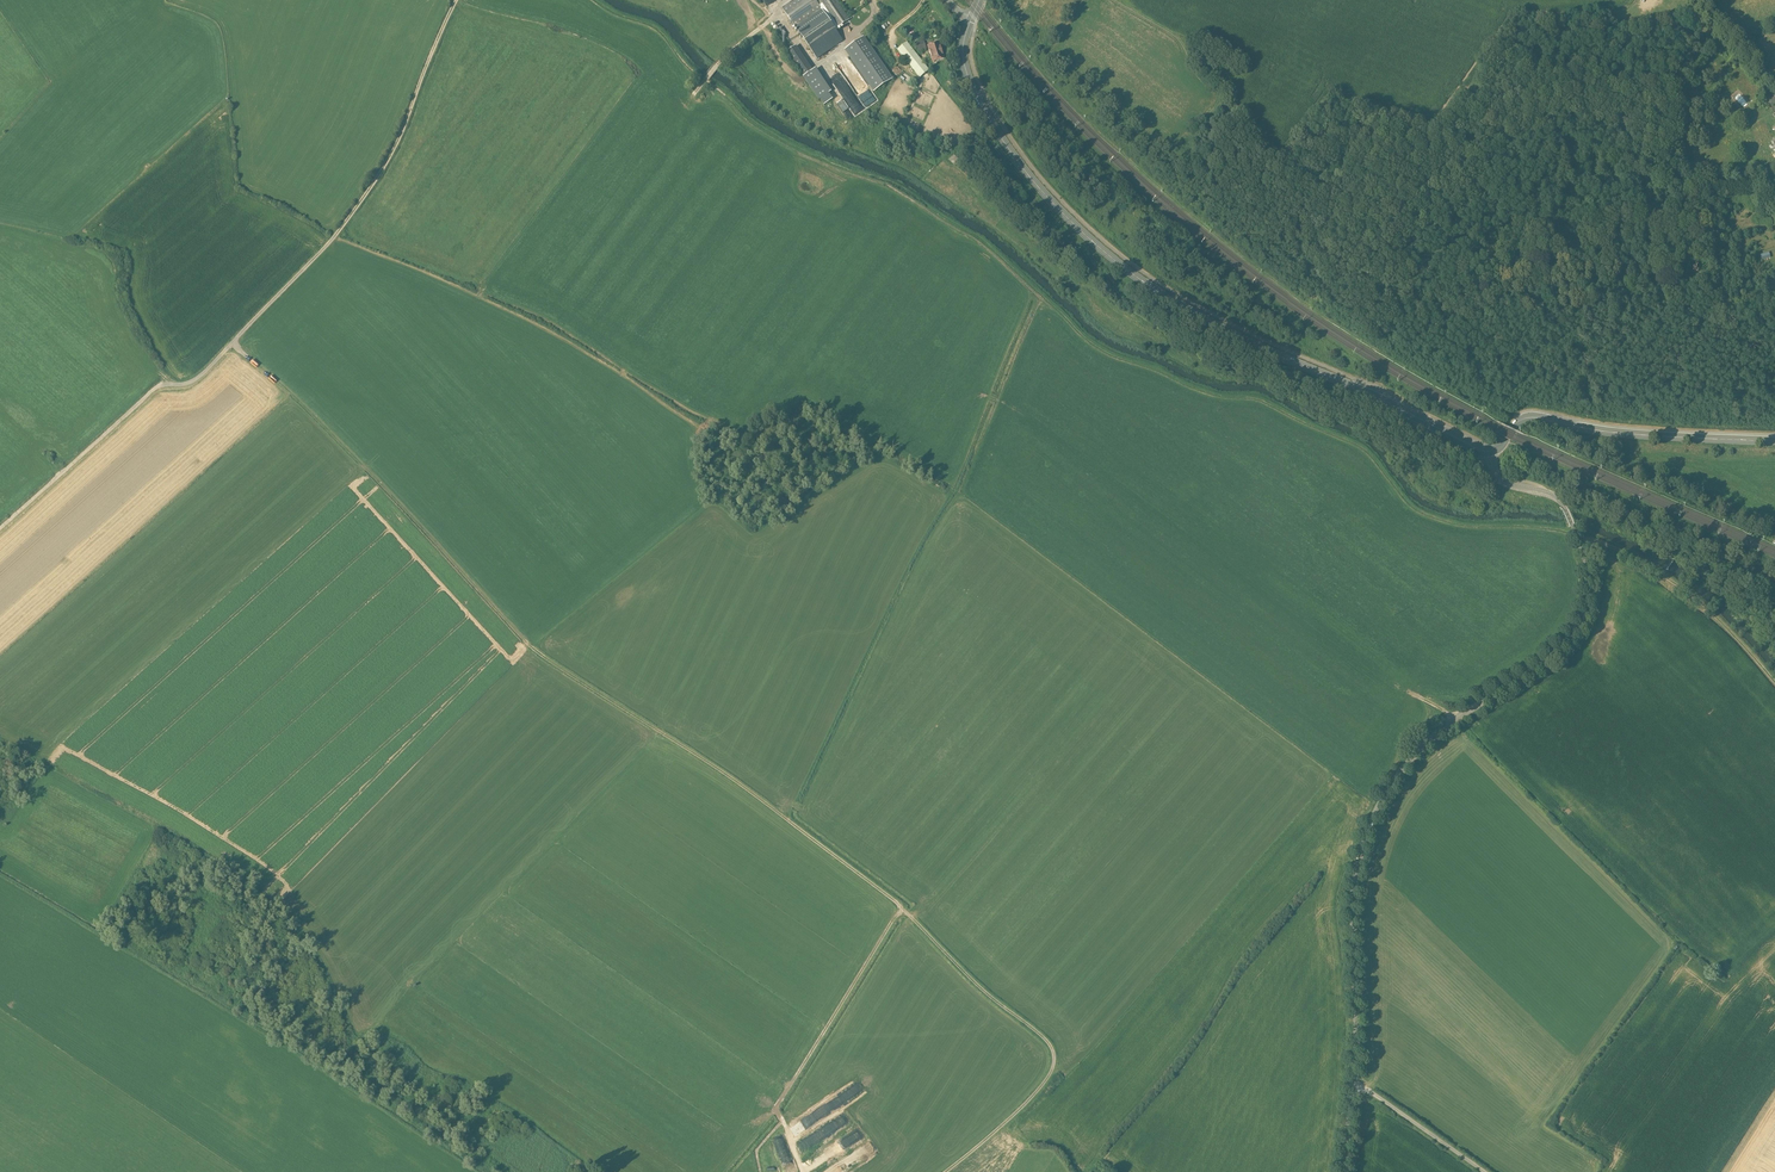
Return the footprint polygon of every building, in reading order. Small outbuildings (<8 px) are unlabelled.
[(782,10),(796,30),(822,12),(819,8),(814,0),(797,0),(782,10)] [(819,8),(823,6),(839,29),(849,22),(834,0),(814,0),(819,8)] [(1023,0),(1010,0),(1008,4),(1009,5),(1008,6),(1009,7),(1010,8),(1011,8),(1012,7),(1024,14),(1029,7),(1022,3),(1024,1),(1023,0)] [(1693,5),(1700,12),(1701,11),(1704,15),(1712,24),(1719,19),(1710,9),(1715,5),(1710,0),(1698,0),(1693,5)] [(1030,5),(1029,7),(1024,14),(1023,15),(1029,18),(1036,8),(1030,5)] [(822,12),(796,30),(817,61),(843,43),(822,12)] [(782,40),(787,37),(781,29),(776,33),(782,40)] [(892,82),(864,40),(847,51),(874,94),(892,82)] [(1046,44),(1039,53),(1044,57),(1051,47),(1046,44)] [(929,73),(907,45),(897,52),(920,80),(929,73)] [(939,45),(928,49),(933,64),(944,61),(939,45)] [(804,67),(793,50),(787,54),(804,79),(812,73),(807,65),(804,67)] [(844,1117),(835,1122),(838,1128),(847,1123),(844,1117)] [(858,1132),(845,1137),(848,1145),(861,1141),(858,1132)] [(773,1139),(785,1169),(792,1167),(781,1136),(773,1139)] [(857,1162),(873,1149),(869,1143),(853,1156),(857,1162)] [(765,1171),(766,1171),(773,1171),(770,1158),(763,1160),(765,1171)]
